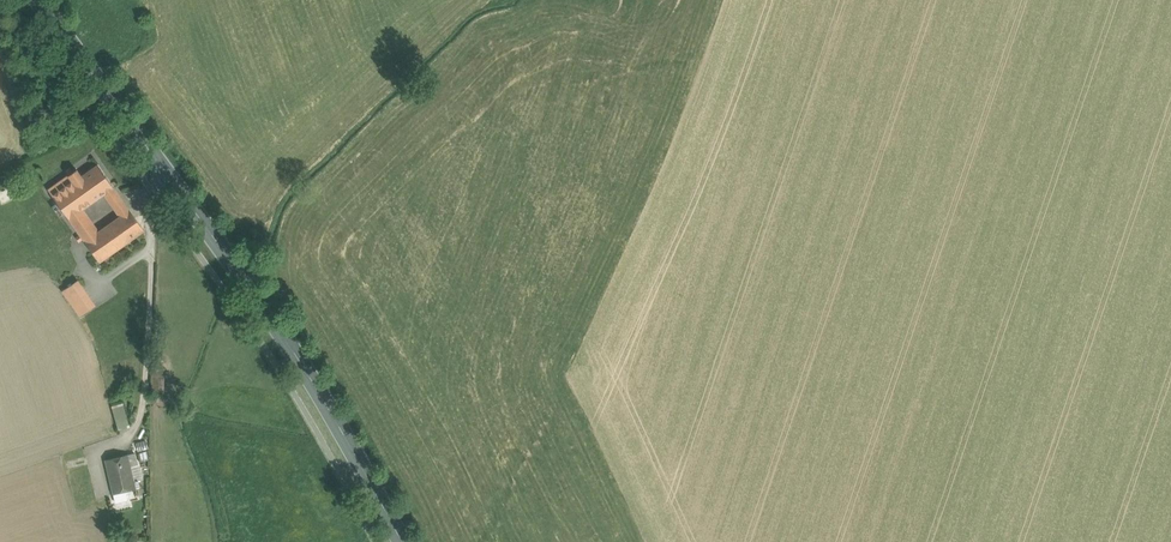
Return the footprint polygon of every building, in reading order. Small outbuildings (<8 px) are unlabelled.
[(97,165),(81,176),(77,169),(72,173),(93,202),(104,194),(113,187),(97,165)] [(72,173),(48,190),(99,262),(144,231),(129,209),(129,210),(124,202),(114,208),(120,216),(98,231),(82,209),(93,202),(72,173)] [(113,187),(104,194),(110,202),(119,195),(113,187)] [(77,281),(63,291),(68,298),(82,288),(77,281)] [(95,306),(82,288),(68,298),(81,316),(95,306)] [(164,370),(153,369),(152,393),(163,394),(164,370)] [(134,452),(105,460),(113,494),(115,501),(117,502),(127,500),(128,498),(126,490),(136,488),(134,481),(141,480),(134,452)] [(86,455),(65,461),(67,469),(88,464),(86,455)]
